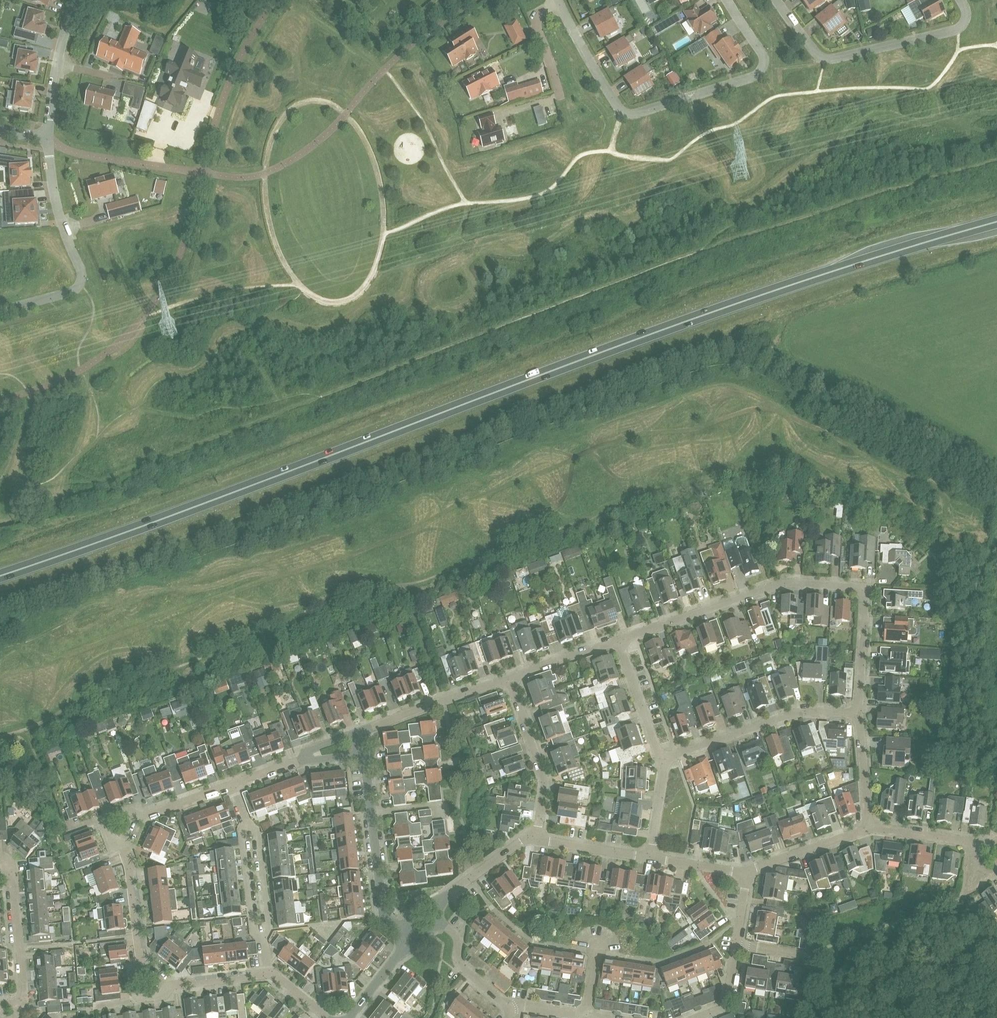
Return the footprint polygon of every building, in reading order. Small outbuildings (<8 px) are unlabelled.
[(804,3),(810,11),(818,5),(819,6),(825,2),(824,0),(802,0),(804,3)] [(845,6),(840,0),(816,19),(829,36),(834,32),(839,39),(849,30),(844,24),(836,13),(845,6)] [(849,10),(856,8),(854,0),(846,0),(848,10),(849,10)] [(918,0),(907,6),(916,22),(924,17),(926,21),(945,11),(939,0),(932,0),(921,6),(918,0)] [(709,25),(717,20),(709,7),(700,13),(695,5),(684,12),(689,20),(687,21),(695,33),(698,32),(701,35),(711,28),(709,25)] [(608,10),(592,19),(591,19),(601,38),(610,33),(611,35),(618,32),(616,30),(618,29),(611,17),(616,14),(613,8),(608,11),(608,10)] [(42,25),(43,22),(45,15),(25,10),(22,21),(26,22),(24,30),(17,28),(14,37),(27,41),(29,33),(44,37),(47,27),(42,25)] [(505,27),(509,36),(514,45),(526,40),(517,21),(505,27)] [(656,36),(666,31),(661,24),(651,29),(656,36)] [(122,71),(124,67),(140,74),(147,56),(133,50),(140,34),(127,28),(120,45),(105,39),(98,56),(114,63),(113,67),(122,71)] [(450,41),(453,47),(444,52),(453,66),(466,58),(467,60),(474,56),(473,53),(477,51),(472,43),(478,39),(470,28),(450,41)] [(876,36),(873,28),(867,31),(869,38),(876,36)] [(705,39),(713,51),(719,59),(722,58),(729,69),(738,63),(739,63),(741,62),(740,61),(743,59),(739,52),(740,51),(735,45),(734,46),(730,39),(725,42),(717,31),(705,39)] [(165,40),(156,36),(150,53),(158,56),(165,40)] [(607,49),(613,59),(618,67),(627,62),(628,64),(634,60),(633,58),(634,57),(627,46),(634,42),(630,36),(624,39),(607,49)] [(15,45),(14,52),(20,53),(17,70),(19,70),(19,72),(26,73),(26,71),(36,73),(38,63),(36,62),(37,56),(26,54),(27,48),(15,45)] [(191,72),(196,58),(182,52),(177,66),(171,64),(167,75),(172,77),(168,88),(166,87),(161,98),(163,99),(162,102),(176,108),(177,105),(179,106),(183,95),(181,94),(186,83),(199,88),(203,77),(191,72)] [(647,64),(626,78),(625,78),(636,96),(645,90),(646,92),(652,88),(651,86),(652,86),(646,76),(652,72),(647,64)] [(480,95),(481,97),(492,91),(491,89),(499,85),(492,69),(483,73),(482,72),(471,78),(471,79),(463,83),(471,99),(480,95)] [(669,76),(675,86),(681,82),(675,72),(669,76)] [(33,101),(34,97),(33,97),(35,89),(35,88),(34,87),(34,88),(21,86),(21,82),(22,82),(13,80),(13,81),(12,89),(12,90),(12,89),(17,90),(15,107),(14,107),(14,108),(15,108),(21,109),(20,111),(29,113),(29,110),(30,111),(31,111),(32,110),(31,110),(33,101)] [(543,93),(540,83),(532,85),(535,95),(522,99),(520,89),(519,89),(522,99),(543,93)] [(532,85),(520,89),(522,99),(535,95),(532,85)] [(519,89),(518,86),(505,90),(509,103),(522,99),(519,89)] [(115,93),(90,87),(86,104),(111,111),(115,93)] [(137,87),(134,98),(142,100),(145,89),(137,87)] [(157,110),(144,104),(141,116),(153,120),(157,110)] [(482,128),(483,133),(479,134),(483,147),(496,143),(497,146),(503,144),(502,141),(505,141),(501,128),(495,129),(493,125),(495,125),(492,114),(479,118),(482,129),(482,128)] [(29,171),(28,161),(0,156),(0,167),(11,168),(13,188),(30,187),(29,179),(32,179),(32,171),(29,171)] [(118,193),(113,175),(88,182),(93,200),(118,193)] [(24,193),(24,192),(11,192),(12,194),(12,204),(13,204),(14,203),(15,211),(7,212),(8,224),(16,223),(16,224),(15,224),(16,225),(38,224),(36,201),(35,201),(35,202),(24,202),(24,193)] [(141,211),(138,198),(137,198),(116,203),(107,206),(110,219),(120,217),(141,211)] [(639,532),(637,524),(629,527),(631,535),(639,532)] [(632,536),(635,543),(644,539),(641,533),(632,536)] [(794,562),(795,554),(802,554),(803,534),(789,533),(788,543),(779,542),(778,561),(794,562)] [(831,564),(832,557),(839,557),(840,537),(827,536),(826,543),(817,543),(816,550),(818,550),(817,563),(831,564)] [(751,549),(750,550),(746,540),(742,538),(737,540),(735,544),(736,549),(725,553),(731,570),(742,566),(745,576),(759,572),(751,549)] [(865,569),(866,563),(873,563),(875,538),(860,538),(860,548),(852,547),(850,568),(865,569)] [(730,575),(728,566),(723,553),(720,545),(710,548),(712,553),(703,556),(702,557),(702,558),(702,559),(704,566),(706,566),(713,585),(725,580),(724,577),(730,575)] [(911,554),(900,553),(900,546),(895,546),(895,545),(890,545),(889,546),(881,545),(881,552),(883,553),(889,552),(888,564),(896,564),(899,568),(898,575),(910,576),(911,554)] [(579,546),(562,552),(565,561),(583,555),(579,546)] [(702,579),(696,562),(692,550),(682,553),(685,562),(675,566),(678,575),(680,575),(686,594),(699,589),(696,581),(702,579)] [(563,562),(560,555),(554,557),(557,564),(563,562)] [(548,569),(545,559),(528,565),(531,575),(548,569)] [(527,567),(515,572),(517,579),(530,574),(527,567)] [(670,579),(669,579),(667,571),(665,571),(653,575),(652,576),(653,578),(646,581),(651,595),(659,592),(663,605),(678,600),(670,579)] [(473,587),(466,589),(469,599),(476,597),(473,587)] [(599,603),(606,624),(607,627),(616,624),(616,622),(616,621),(618,621),(613,606),(619,604),(613,587),(606,589),(608,594),(603,596),(604,601),(599,603)] [(637,614),(641,612),(650,609),(643,589),(634,592),(632,587),(619,591),(625,608),(634,605),(637,614)] [(911,607),(912,599),(922,599),(922,593),(884,590),(883,597),(887,597),(886,609),(904,610),(905,606),(911,607)] [(607,627),(606,624),(599,603),(593,605),(591,600),(587,602),(584,592),(576,594),(580,604),(584,616),(590,614),(595,628),(596,628),(597,629),(598,630),(607,627)] [(447,597),(441,599),(444,608),(450,606),(449,604),(447,597)] [(827,626),(828,613),(828,607),(821,606),(822,598),(808,597),(807,617),(815,618),(814,625),(827,626)] [(803,625),(803,621),(804,605),(797,604),(797,598),(782,598),(781,615),(791,615),(790,620),(796,621),(795,625),(803,625)] [(848,622),(849,603),(837,603),(836,617),(830,616),(829,629),(836,629),(836,627),(837,627),(841,623),(841,622),(848,622)] [(584,616),(580,604),(567,608),(567,607),(564,606),(561,607),(561,609),(566,623),(566,622),(572,638),(583,634),(578,620),(584,618),(584,616)] [(443,608),(435,611),(439,622),(446,619),(443,608)] [(776,632),(768,609),(760,612),(758,608),(748,612),(754,631),(762,628),(765,636),(776,632)] [(573,640),(572,638),(566,622),(566,623),(561,609),(557,610),(557,613),(557,614),(545,618),(546,621),(550,632),(556,630),(561,644),(573,640)] [(737,619),(733,621),(733,619),(727,620),(728,622),(724,624),(730,642),(738,639),(740,644),(752,640),(746,621),(739,624),(737,619)] [(894,627),(885,626),(884,641),(900,642),(900,641),(907,642),(908,636),(913,637),(915,636),(916,635),(917,633),(917,631),(915,629),(913,629),(914,620),(895,619),(894,627)] [(550,633),(550,632),(546,621),(540,623),(539,620),(527,624),(530,631),(531,635),(536,651),(537,652),(549,648),(544,635),(550,633)] [(405,624),(396,627),(399,634),(407,631),(405,624)] [(531,635),(530,631),(524,633),(521,624),(509,628),(510,631),(514,642),(520,639),(525,654),(536,651),(531,635)] [(374,625),(366,628),(369,636),(377,632),(374,625)] [(712,631),(710,626),(698,630),(701,641),(703,645),(704,648),(716,644),(717,646),(725,643),(719,628),(712,631)] [(356,631),(355,629),(347,632),(348,634),(349,638),(358,634),(356,631)] [(517,652),(514,642),(510,631),(493,637),(495,643),(501,661),(513,657),(512,653),(517,652)] [(698,653),(691,633),(683,636),(682,632),(671,636),(677,653),(685,650),(687,657),(698,653)] [(335,639),(327,642),(330,649),(338,646),(335,639)] [(665,652),(661,639),(645,645),(652,665),(661,662),(663,668),(676,664),(671,650),(665,652)] [(487,646),(485,640),(475,643),(479,655),(485,653),(488,662),(489,665),(501,661),(495,643),(487,646)] [(781,640),(775,642),(777,650),(784,648),(781,640)] [(473,657),(479,655),(475,643),(465,647),(465,648),(457,650),(461,659),(466,675),(467,675),(478,671),(477,669),(473,657)] [(800,663),(796,664),(798,680),(802,680),(802,681),(821,682),(822,681),(826,681),(827,667),(828,648),(816,647),(819,660),(813,667),(803,666),(800,663)] [(907,650),(891,649),(890,659),(880,658),(879,672),(909,674),(910,662),(907,662),(907,650)] [(415,651),(410,653),(413,663),(419,660),(415,651)] [(939,652),(930,651),(930,660),(939,660),(939,652)] [(467,677),(467,675),(466,675),(461,659),(454,662),(451,654),(441,658),(447,676),(453,674),(456,681),(467,677)] [(598,661),(596,655),(584,660),(586,665),(593,663),(597,674),(615,668),(611,657),(598,661)] [(281,669),(278,661),(270,664),(273,672),(281,669)] [(378,682),(383,680),(379,668),(378,664),(372,666),(378,682)] [(385,666),(379,668),(383,680),(389,677),(385,666)] [(583,698),(595,694),(607,690),(605,684),(619,679),(615,668),(597,674),(599,680),(593,682),(595,687),(589,689),(589,690),(587,689),(582,690),(581,692),(583,698)] [(798,689),(791,668),(779,671),(782,678),(773,681),(780,701),(793,696),(791,691),(798,689)] [(253,673),(257,681),(267,677),(264,669),(253,673)] [(409,677),(402,680),(409,696),(420,692),(416,683),(422,680),(417,669),(412,671),(411,669),(408,670),(407,674),(409,677)] [(852,689),(853,670),(844,669),(844,675),(831,674),(830,695),(843,696),(843,691),(845,689),(852,689)] [(528,686),(531,697),(554,689),(552,683),(557,681),(555,675),(553,676),(551,671),(540,675),(542,681),(528,686)] [(244,673),(228,679),(231,688),(233,693),(239,691),(237,686),(247,682),(244,673)] [(398,700),(409,696),(402,680),(396,682),(395,677),(390,679),(398,700)] [(765,698),(771,696),(765,677),(751,682),(750,685),(751,688),(746,690),(753,710),(765,705),(764,701),(765,698)] [(898,689),(899,679),(886,678),(886,688),(879,688),(878,701),(899,702),(899,689),(898,689)] [(362,690),(357,692),(354,683),(348,685),(352,697),(358,694),(365,713),(376,709),(370,692),(363,694),(362,690)] [(379,683),(374,685),(368,688),(370,692),(376,709),(387,704),(379,683)] [(737,701),(743,699),(739,688),(728,691),(730,697),(723,699),(729,718),(742,714),(737,701)] [(551,709),(562,705),(569,703),(566,695),(556,694),(554,689),(531,697),(535,707),(549,703),(551,709)] [(623,691),(619,692),(610,695),(608,689),(607,690),(595,694),(599,705),(608,702),(610,708),(626,702),(623,691)] [(347,710),(340,692),(329,696),(332,704),(323,707),(330,726),(332,725),(334,727),(338,725),(338,723),(343,721),(340,713),(347,710)] [(680,708),(677,715),(676,715),(674,719),(671,720),(677,739),(690,734),(688,729),(697,726),(685,692),(676,696),(680,708)] [(505,699),(503,699),(502,698),(497,700),(494,694),(479,699),(481,707),(484,706),(487,717),(506,710),(504,703),(506,702),(505,699)] [(717,707),(713,695),(700,699),(703,708),(697,710),(703,727),(706,726),(707,727),(713,725),(714,724),(715,723),(710,709),(717,707)] [(309,715),(303,717),(310,734),(321,729),(314,711),(319,709),(315,697),(309,700),(312,707),(307,709),(309,715)] [(187,699),(172,704),(175,712),(190,707),(187,699)] [(608,728),(620,723),(618,718),(630,713),(626,702),(610,708),(612,713),(607,715),(609,720),(605,722),(608,728)] [(552,716),(544,719),(539,720),(543,731),(561,725),(558,714),(564,712),(562,705),(551,709),(550,709),(552,716)] [(170,708),(160,711),(162,718),(172,715),(170,708)] [(903,723),(904,710),(881,708),(881,715),(877,715),(877,729),(896,730),(896,722),(903,723)] [(151,710),(145,712),(148,720),(154,717),(151,710)] [(299,738),(310,734),(303,717),(301,710),(290,714),(289,713),(284,715),(290,730),(295,728),(299,738)] [(117,730),(114,720),(106,723),(109,733),(117,730)] [(120,721),(119,726),(123,729),(127,727),(128,723),(125,720),(120,721)] [(511,724),(506,725),(498,728),(496,722),(484,726),(488,738),(495,735),(497,742),(498,741),(501,749),(503,748),(517,743),(515,736),(515,735),(511,724)] [(272,735),(267,737),(273,753),(284,750),(281,740),(286,738),(281,723),(269,727),(272,735)] [(422,738),(423,748),(436,747),(434,735),(437,735),(435,723),(408,726),(409,732),(410,738),(420,737),(422,738)] [(618,736),(620,742),(641,735),(638,727),(636,726),(635,727),(635,726),(622,730),(620,723),(608,728),(611,739),(618,736)] [(244,726),(245,729),(250,741),(255,739),(250,724),(244,726)] [(562,743),(573,739),(569,728),(563,730),(561,725),(543,731),(547,741),(560,737),(562,743)] [(829,731),(818,730),(825,751),(837,752),(837,749),(845,748),(845,741),(846,726),(829,725),(829,731)] [(250,741),(245,729),(244,726),(239,728),(242,738),(231,742),(240,765),(252,761),(245,743),(250,741)] [(816,752),(823,750),(817,732),(810,734),(808,733),(806,728),(793,732),(800,752),(815,747),(816,752)] [(411,744),(410,738),(409,732),(383,735),(384,747),(387,747),(388,758),(388,759),(401,757),(399,747),(401,745),(411,744)] [(622,748),(616,750),(619,762),(631,757),(629,751),(642,746),(641,746),(643,745),(643,744),(641,735),(620,742),(622,748)] [(779,739),(778,737),(777,736),(766,739),(773,758),(781,756),(783,763),(794,759),(786,737),(779,739)] [(256,741),(260,751),(262,758),(273,753),(267,737),(256,741)] [(551,754),(555,765),(573,759),(570,748),(576,746),(573,739),(562,743),(564,750),(551,754)] [(883,753),(882,766),(904,768),(904,761),(909,761),(910,740),(887,739),(886,753),(883,753)] [(240,765),(231,742),(231,740),(220,746),(211,749),(216,763),(226,760),(229,769),(240,765)] [(767,754),(762,740),(739,748),(746,768),(763,762),(761,756),(767,754)] [(51,745),(54,753),(62,750),(59,743),(51,745)] [(188,757),(191,764),(197,781),(208,777),(204,767),(210,765),(205,752),(207,752),(205,745),(197,748),(199,753),(188,757)] [(438,746),(436,747),(423,748),(411,750),(412,755),(413,762),(423,761),(425,762),(426,772),(438,771),(438,770),(437,759),(439,759),(438,746)] [(513,760),(511,755),(509,749),(491,755),(495,767),(503,764),(507,776),(525,770),(521,757),(513,760)] [(731,756),(729,750),(714,755),(721,776),(728,773),(731,781),(745,776),(737,754),(731,756)] [(14,755),(2,757),(4,767),(16,765),(14,755)] [(197,781),(191,764),(188,757),(177,760),(175,755),(169,757),(173,768),(179,766),(186,785),(197,781)] [(388,759),(388,758),(386,758),(387,771),(389,771),(391,782),(403,781),(402,771),(403,769),(414,768),(413,762),(412,755),(401,757),(388,759)] [(162,775),(157,776),(163,793),(174,789),(169,772),(168,770),(173,768),(169,757),(164,759),(166,767),(164,768),(163,768),(162,769),(162,771),(162,773),(162,775)] [(690,769),(690,770),(696,787),(697,791),(698,791),(716,785),(707,758),(699,761),(701,765),(690,769)] [(575,764),(573,759),(555,765),(559,775),(572,771),(575,781),(588,781),(583,767),(581,767),(580,764),(577,763),(575,764)] [(846,761),(830,760),(833,769),(846,769),(846,761)] [(620,780),(622,780),(646,781),(646,770),(633,769),(633,763),(625,763),(621,764),(621,769),(620,780)] [(138,774),(143,789),(149,787),(152,797),(163,793),(157,776),(154,767),(143,771),(143,772),(138,774)] [(116,784),(122,800),(133,796),(130,787),(135,785),(131,772),(125,774),(124,769),(113,773),(114,778),(116,784)] [(116,784),(114,778),(107,781),(105,776),(102,778),(99,770),(95,772),(93,772),(93,773),(99,788),(104,786),(111,804),(122,800),(116,784)] [(442,801),(441,789),(440,783),(442,783),(441,770),(438,770),(438,771),(426,772),(414,773),(415,779),(416,786),(426,785),(427,786),(429,802),(442,801)] [(344,772),(333,773),(335,791),(346,790),(344,772)] [(93,790),(99,788),(93,773),(88,775),(93,790)] [(322,775),(325,792),(335,791),(333,773),(322,775)] [(307,776),(311,794),(312,799),(325,797),(325,792),(322,775),(307,776)] [(23,788),(30,786),(26,776),(20,778),(23,788)] [(301,779),(301,778),(293,781),(292,777),(286,779),(287,783),(290,782),(296,798),(298,804),(312,799),(311,794),(307,776),(301,779)] [(417,792),(416,786),(415,779),(403,781),(391,782),(388,782),(390,795),(392,795),(394,807),(406,805),(405,794),(406,793),(417,792)] [(626,791),(625,798),(629,799),(639,800),(639,792),(645,793),(646,781),(622,780),(621,791),(626,791)] [(903,807),(903,802),(906,781),(897,780),(896,784),(882,795),(881,808),(884,813),(893,814),(894,806),(903,807)] [(287,783),(280,785),(286,802),(296,798),(290,782),(287,783)] [(841,788),(842,788),(833,791),(836,799),(842,818),(855,814),(852,806),(859,803),(858,782),(841,788)] [(288,807),(286,802),(280,785),(273,788),(272,784),(266,786),(267,790),(270,789),(276,805),(278,811),(288,807)] [(487,803),(505,806),(509,807),(511,800),(527,802),(529,789),(510,785),(509,793),(505,793),(504,798),(497,797),(497,798),(488,797),(487,803)] [(558,804),(560,804),(577,806),(578,800),(582,801),(582,799),(588,799),(590,788),(574,786),(573,793),(560,791),(558,804)] [(267,790),(260,793),(266,809),(276,805),(270,789),(267,790)] [(63,793),(68,808),(69,810),(71,811),(75,809),(78,816),(89,812),(83,796),(81,791),(70,795),(69,791),(63,793)] [(94,792),(83,796),(89,812),(100,808),(94,792)] [(932,811),(933,809),(935,795),(920,792),(914,797),(910,796),(907,818),(921,820),(923,811),(924,809),(932,811)] [(260,793),(249,796),(251,801),(246,803),(250,815),(266,809),(260,793)] [(628,805),(629,799),(625,798),(617,797),(616,804),(622,805),(621,816),(640,819),(641,808),(628,805)] [(836,813),(831,797),(817,802),(814,809),(810,810),(817,831),(831,826),(828,818),(829,816),(836,813)] [(951,824),(952,815),(953,813),(955,812),(963,813),(964,799),(950,797),(944,801),(940,801),(937,822),(951,824)] [(971,814),(970,825),(984,827),(986,809),(973,807),(974,800),(967,798),(964,813),(971,814)] [(571,819),(570,826),(585,828),(587,817),(582,816),(582,814),(578,813),(579,806),(577,806),(560,804),(558,817),(571,819)] [(221,825),(237,819),(233,808),(228,810),(226,805),(215,809),(221,825)] [(515,808),(509,807),(505,806),(504,812),(503,812),(499,831),(509,833),(514,829),(515,824),(519,825),(521,814),(514,813),(515,808)] [(201,809),(202,813),(205,812),(211,829),(213,833),(223,830),(221,825),(215,809),(208,811),(207,807),(201,809)] [(797,817),(790,820),(796,838),(802,836),(801,835),(808,832),(803,818),(808,817),(805,807),(795,811),(797,817)] [(431,810),(418,812),(419,818),(432,817),(431,810)] [(205,812),(202,813),(195,816),(201,832),(211,829),(205,812)] [(398,839),(410,837),(422,836),(421,823),(410,825),(408,823),(407,813),(395,814),(396,826),(394,827),(395,839),(398,839)] [(352,815),(335,817),(336,828),(354,826),(352,815)] [(779,827),(783,838),(784,841),(791,838),(791,840),(796,838),(790,820),(779,823),(776,815),(770,817),(774,828),(779,827)] [(195,816),(190,818),(185,820),(186,824),(181,826),(187,843),(203,837),(201,832),(195,816)] [(624,828),(638,830),(640,819),(621,816),(620,822),(616,821),(613,823),(612,832),(623,834),(624,828)] [(754,827),(757,835),(762,850),(764,849),(764,851),(766,852),(772,850),(772,848),(772,846),(774,846),(773,843),(779,842),(774,828),(770,817),(763,819),(765,823),(754,827)] [(423,847),(424,854),(435,853),(435,852),(448,851),(450,851),(449,838),(446,838),(444,821),(432,822),(434,839),(432,840),(422,841),(423,847)] [(692,830),(699,832),(700,822),(694,821),(692,830)] [(699,832),(692,830),(690,844),(693,845),(704,840),(703,849),(714,851),(717,834),(718,832),(710,831),(712,824),(701,822),(699,832)] [(270,823),(261,825),(264,833),(272,830),(270,823)] [(38,827),(34,832),(40,836),(45,830),(46,829),(44,827),(41,824),(38,827)] [(149,836),(149,838),(164,846),(167,840),(171,842),(176,832),(165,826),(163,832),(154,828),(153,829),(150,828),(147,835),(149,836)] [(355,837),(354,826),(336,828),(337,835),(331,836),(332,840),(338,839),(355,837)] [(33,833),(34,832),(31,829),(29,828),(28,829),(23,834),(20,831),(9,845),(17,852),(33,833)] [(752,837),(749,829),(737,833),(738,844),(747,841),(751,853),(762,850),(757,835),(752,837)] [(83,830),(66,836),(64,837),(66,843),(72,840),(76,851),(95,845),(91,833),(85,836),(83,830)] [(739,846),(737,832),(725,830),(724,836),(717,834),(714,851),(714,853),(726,855),(728,842),(732,842),(732,847),(739,846)] [(40,838),(33,833),(17,852),(26,859),(40,843),(40,838)] [(270,847),(287,845),(286,834),(268,836),(270,847)] [(356,848),(355,837),(338,839),(339,850),(356,848)] [(411,847),(410,837),(398,839),(399,850),(396,850),(398,863),(400,863),(400,862),(413,861),(425,860),(424,854),(423,847),(413,849),(411,847)] [(164,846),(149,838),(143,849),(153,853),(150,859),(165,866),(167,860),(164,858),(166,854),(162,851),(164,846)] [(900,863),(902,845),(884,843),(882,856),(874,855),(876,871),(885,873),(887,861),(900,863)] [(95,845),(76,851),(78,857),(76,858),(75,862),(75,864),(74,864),(76,870),(92,865),(90,859),(99,856),(95,845)] [(270,847),(271,858),(288,856),(287,845),(270,847)] [(859,857),(858,854),(856,847),(842,852),(849,872),(853,871),(860,874),(873,869),(872,855),(862,858),(859,857)] [(904,865),(902,873),(917,875),(928,877),(930,862),(931,854),(924,854),(925,849),(923,848),(914,847),(912,847),(909,866),(904,865)] [(339,850),(340,861),(357,859),(356,848),(339,850)] [(211,864),(218,863),(235,861),(234,850),(216,852),(217,859),(210,859),(211,864)] [(425,865),(426,871),(427,878),(453,875),(452,862),(449,862),(448,851),(435,852),(435,853),(437,862),(435,864),(425,865)] [(957,877),(960,855),(946,853),(945,862),(943,864),(934,862),(932,879),(947,881),(953,876),(957,877)] [(271,858),(272,869),(290,867),(295,866),(293,855),(288,856),(271,858)] [(821,861),(827,877),(829,884),(836,881),(836,882),(847,879),(843,866),(837,868),(832,855),(820,859),(821,861)] [(197,859),(193,860),(192,857),(189,857),(190,862),(193,862),(193,866),(198,865),(197,859)] [(528,880),(528,881),(540,883),(543,884),(544,878),(551,879),(554,862),(553,861),(553,858),(544,857),(544,860),(542,860),(540,872),(537,872),(537,866),(531,865),(531,868),(528,880)] [(359,870),(357,859),(340,861),(341,872),(359,870)] [(236,871),(235,861),(218,863),(211,864),(210,864),(211,868),(218,867),(219,873),(236,871)] [(428,884),(427,878),(426,871),(416,872),(414,871),(413,861),(400,862),(400,863),(402,874),(399,874),(401,887),(428,884)] [(810,865),(811,868),(814,878),(808,880),(812,892),(818,890),(829,889),(831,889),(829,884),(827,877),(821,861),(810,865)] [(554,862),(551,879),(557,880),(556,886),(568,888),(570,877),(563,876),(565,863),(554,862)] [(570,877),(568,888),(575,889),(580,890),(581,884),(587,885),(590,867),(587,867),(588,864),(579,862),(578,866),(578,865),(576,878),(570,877)] [(54,869),(53,863),(41,865),(41,870),(27,871),(28,883),(45,881),(51,881),(51,877),(49,877),(47,875),(45,875),(44,870),(54,869)] [(94,874),(98,885),(115,879),(111,868),(101,871),(99,865),(84,871),(86,877),(94,874)] [(290,867),(272,869),(273,880),(291,878),(290,867)] [(524,867),(522,879),(528,880),(531,868),(524,867)] [(590,867),(587,885),(592,885),(591,891),(597,892),(597,895),(603,896),(603,894),(605,882),(599,881),(601,869),(590,867)] [(150,882),(167,880),(166,868),(149,870),(150,882)] [(786,876),(789,877),(808,880),(805,872),(787,869),(786,876)] [(238,882),(236,871),(219,873),(220,884),(238,882)] [(605,882),(603,894),(607,895),(615,896),(616,889),(622,890),(625,873),(614,871),(613,875),(612,883),(605,882)] [(511,873),(501,879),(512,894),(521,887),(511,873)] [(622,890),(621,900),(626,901),(638,903),(639,899),(641,888),(635,887),(637,875),(625,873),(622,890)] [(343,887),(361,885),(359,874),(342,876),(343,887)] [(641,888),(639,899),(650,901),(651,895),(658,896),(661,879),(659,879),(660,875),(651,874),(651,877),(649,877),(647,889),(641,888)] [(787,892),(789,879),(767,875),(765,888),(784,891),(787,892)] [(661,879),(658,896),(665,897),(664,901),(664,904),(670,912),(675,913),(678,908),(679,906),(681,895),(670,893),(671,888),(674,888),(675,881),(675,879),(665,877),(664,879),(661,879)] [(493,885),(492,886),(494,889),(499,896),(494,900),(502,911),(512,904),(507,897),(512,894),(501,879),(501,880),(500,879),(498,878),(492,882),(492,884),(493,885)] [(115,879),(98,885),(102,895),(94,898),(96,904),(111,900),(109,893),(119,890),(115,879)] [(150,882),(151,892),(169,890),(167,880),(150,882)] [(51,881),(45,881),(28,883),(29,893),(46,892),(52,892),(51,881)] [(221,895),(239,893),(238,882),(220,884),(221,895)] [(275,895),(293,893),(291,882),(274,884),(275,895)] [(361,885),(343,887),(338,887),(339,898),(344,897),(362,895),(361,885)] [(993,913),(996,911),(996,893),(993,887),(981,895),(986,903),(977,908),(988,924),(996,918),(993,913)] [(782,902),(784,891),(765,888),(763,899),(776,901),(775,908),(784,910),(785,902),(782,902)] [(152,900),(153,903),(170,901),(176,900),(175,889),(169,890),(151,892),(152,895),(150,895),(151,900),(152,900)] [(29,893),(30,904),(47,903),(54,902),(54,896),(46,897),(46,892),(29,893)] [(240,904),(239,893),(221,895),(217,895),(218,906),(223,906),(240,904)] [(275,895),(277,906),(294,904),(293,893),(275,895)] [(363,906),(362,895),(344,897),(346,908),(363,906)] [(679,906),(678,908),(684,916),(687,920),(690,917),(694,923),(708,913),(702,903),(690,912),(685,906),(687,896),(681,895),(679,906)] [(99,921),(106,920),(123,918),(122,906),(112,908),(111,900),(96,904),(99,921)] [(176,900),(170,901),(153,903),(153,906),(152,906),(152,911),(154,911),(154,914),(171,912),(178,911),(176,900)] [(854,901),(838,907),(840,914),(857,908),(856,905),(854,901)] [(54,902),(47,903),(30,904),(30,915),(48,914),(47,908),(55,908),(54,902)] [(278,916),(295,914),(305,913),(305,909),(301,910),(300,903),(294,904),(277,906),(278,916)] [(241,915),(240,904),(223,906),(224,917),(241,915)] [(363,906),(346,908),(347,919),(364,917),(363,906)] [(763,913),(761,913),(758,912),(756,923),(776,927),(778,917),(782,918),(783,910),(777,909),(764,907),(763,913)] [(155,925),(173,923),(171,912),(154,914),(155,925)] [(698,928),(693,932),(696,936),(700,941),(702,940),(705,938),(707,936),(709,935),(705,930),(708,928),(715,922),(708,913),(694,923),(698,928)] [(30,915),(31,926),(49,924),(48,914),(30,915)] [(278,916),(279,927),(297,925),(295,914),(278,916)] [(472,927),(485,937),(497,922),(489,916),(484,921),(479,917),(472,927)] [(100,939),(115,937),(115,931),(125,930),(125,929),(126,929),(127,927),(127,923),(125,922),(124,922),(123,918),(106,920),(107,932),(99,933),(100,939)] [(242,926),(241,918),(232,919),(233,927),(242,926)] [(493,944),(505,929),(497,922),(485,937),(482,940),(485,943),(487,940),(493,944)] [(775,937),(776,927),(756,923),(754,935),(759,935),(758,941),(771,943),(778,944),(779,938),(775,937)] [(50,935),(49,924),(31,926),(32,937),(39,936),(39,942),(52,941),(52,935),(50,935)] [(168,963),(179,949),(182,945),(173,938),(160,928),(155,929),(157,941),(160,944),(165,947),(159,955),(168,963)] [(364,943),(377,954),(379,952),(380,953),(383,949),(382,948),(384,945),(380,942),(384,937),(378,933),(374,930),(372,928),(367,934),(370,936),(364,943)] [(500,950),(513,935),(505,929),(493,944),(500,950)] [(805,950),(808,932),(802,931),(799,949),(805,950)] [(500,950),(508,957),(520,942),(513,935),(500,950)] [(287,965),(298,951),(285,940),(277,950),(282,954),(279,958),(287,965)] [(227,964),(225,946),(224,941),(213,942),(214,948),(216,965),(227,964)] [(117,948),(116,942),(100,944),(101,956),(110,955),(111,961),(128,959),(127,947),(117,948)] [(520,942),(508,957),(504,962),(519,973),(523,967),(530,955),(531,950),(529,950),(529,949),(520,942)] [(252,943),(235,945),(237,962),(240,962),(240,963),(245,962),(245,961),(248,961),(248,956),(254,955),(258,955),(256,943),(252,943)] [(376,957),(377,954),(364,943),(357,952),(371,963),(373,960),(373,961),(376,957)] [(227,964),(237,962),(235,945),(225,946),(227,964)] [(708,950),(709,952),(699,955),(706,973),(722,967),(719,960),(722,959),(723,958),(714,946),(713,947),(714,948),(708,950)] [(188,966),(191,962),(201,961),(200,950),(192,951),(191,952),(187,948),(183,953),(179,949),(168,963),(177,970),(183,962),(188,966)] [(216,965),(214,948),(203,949),(205,966),(216,965)] [(534,949),(531,950),(530,955),(523,967),(541,970),(544,951),(534,949)] [(38,970),(55,968),(54,957),(64,956),(64,950),(51,951),(52,957),(37,959),(38,970)] [(287,965),(296,971),(307,958),(298,951),(287,965)] [(541,970),(551,972),(555,953),(544,951),(541,970)] [(369,965),(371,963),(357,952),(350,961),(364,971),(366,969),(367,970),(370,966),(369,965)] [(565,954),(555,953),(551,972),(561,973),(565,954)] [(561,973),(572,975),(575,956),(565,954),(561,973)] [(697,977),(706,973),(699,955),(690,959),(697,977)] [(585,958),(575,956),(572,975),(582,977),(585,958)] [(307,958),(296,971),(305,978),(315,965),(307,958)] [(687,981),(697,977),(690,959),(680,963),(687,981)] [(612,982),(615,963),(604,961),(601,980),(612,982)] [(8,972),(7,962),(0,962),(0,973),(8,972)] [(622,983),(625,964),(615,963),(612,982),(622,983)] [(687,981),(680,963),(671,966),(678,984),(687,981)] [(766,972),(764,972),(759,971),(756,990),(766,991),(771,992),(775,964),(768,963),(766,972)] [(346,974),(334,975),(336,993),(348,991),(347,981),(353,981),(351,964),(345,965),(346,974)] [(622,983),(632,985),(635,966),(625,964),(622,983)] [(776,993),(786,995),(789,976),(784,976),(782,975),(783,965),(775,964),(771,992),(776,993)] [(100,977),(101,984),(119,982),(117,970),(107,971),(107,965),(94,967),(95,973),(95,976),(100,977)] [(632,985),(642,986),(645,968),(635,966),(632,985)] [(668,988),(678,984),(671,966),(661,970),(668,988)] [(56,979),(55,968),(38,970),(39,980),(56,979)] [(325,994),(336,993),(334,975),(323,977),(322,968),(316,969),(318,985),(323,984),(325,994)] [(656,969),(645,968),(642,986),(652,988),(660,989),(658,970),(656,969)] [(793,977),(789,976),(786,995),(785,999),(802,1001),(802,996),(807,969),(798,968),(796,978),(793,977)] [(745,988),(756,990),(758,971),(748,970),(745,988)] [(8,972),(0,973),(0,984),(9,984),(8,972)] [(406,974),(399,984),(412,995),(420,985),(424,988),(427,984),(418,976),(414,981),(406,974)] [(498,980),(495,984),(502,989),(506,993),(511,986),(514,983),(503,974),(498,980)] [(57,990),(56,979),(39,980),(40,991),(57,990)] [(96,1002),(111,1001),(110,995),(120,994),(119,982),(101,984),(102,990),(97,991),(98,996),(96,996),(96,1002)] [(399,984),(391,993),(399,999),(396,1004),(405,1011),(407,1013),(411,1008),(405,1004),(412,995),(399,984)] [(40,991),(41,1002),(47,1002),(48,1008),(61,1007),(60,1001),(58,1001),(57,990),(40,991)] [(269,1017),(273,1011),(268,1007),(274,999),(264,991),(253,1005),(263,1012),(258,1017),(269,1017)] [(456,992),(449,1001),(453,1005),(460,997),(461,996),(456,992)] [(225,1005),(226,1013),(238,1011),(239,1017),(247,1017),(245,1003),(238,1004),(236,994),(224,995),(225,1005)] [(703,995),(697,998),(699,1002),(700,1006),(702,1007),(707,1005),(703,995)] [(226,1013),(225,1005),(218,1006),(217,996),(204,998),(205,1008),(206,1008),(206,1015),(207,1015),(218,1013),(219,1017),(227,1017),(226,1013)] [(455,1017),(456,1017),(468,1004),(460,997),(453,1005),(448,1012),(455,1017)] [(670,1002),(672,1007),(674,1011),(680,1009),(678,1005),(684,1003),(682,997),(670,1002)] [(207,1015),(206,1015),(206,1008),(205,1008),(198,1009),(197,998),(184,1000),(187,1017),(207,1017),(207,1015)] [(377,1011),(385,1017),(400,1017),(402,1016),(405,1011),(396,1004),(392,1008),(384,1002),(377,1011)] [(290,1011),(279,1003),(273,1011),(269,1017),(284,1017),(290,1011)] [(476,1010),(468,1004),(456,1017),(469,1017),(476,1010)] [(489,1015),(492,1011),(487,1007),(484,1011),(487,1013),(489,1015)] [(175,1008),(163,1010),(164,1017),(177,1017),(175,1008)]
